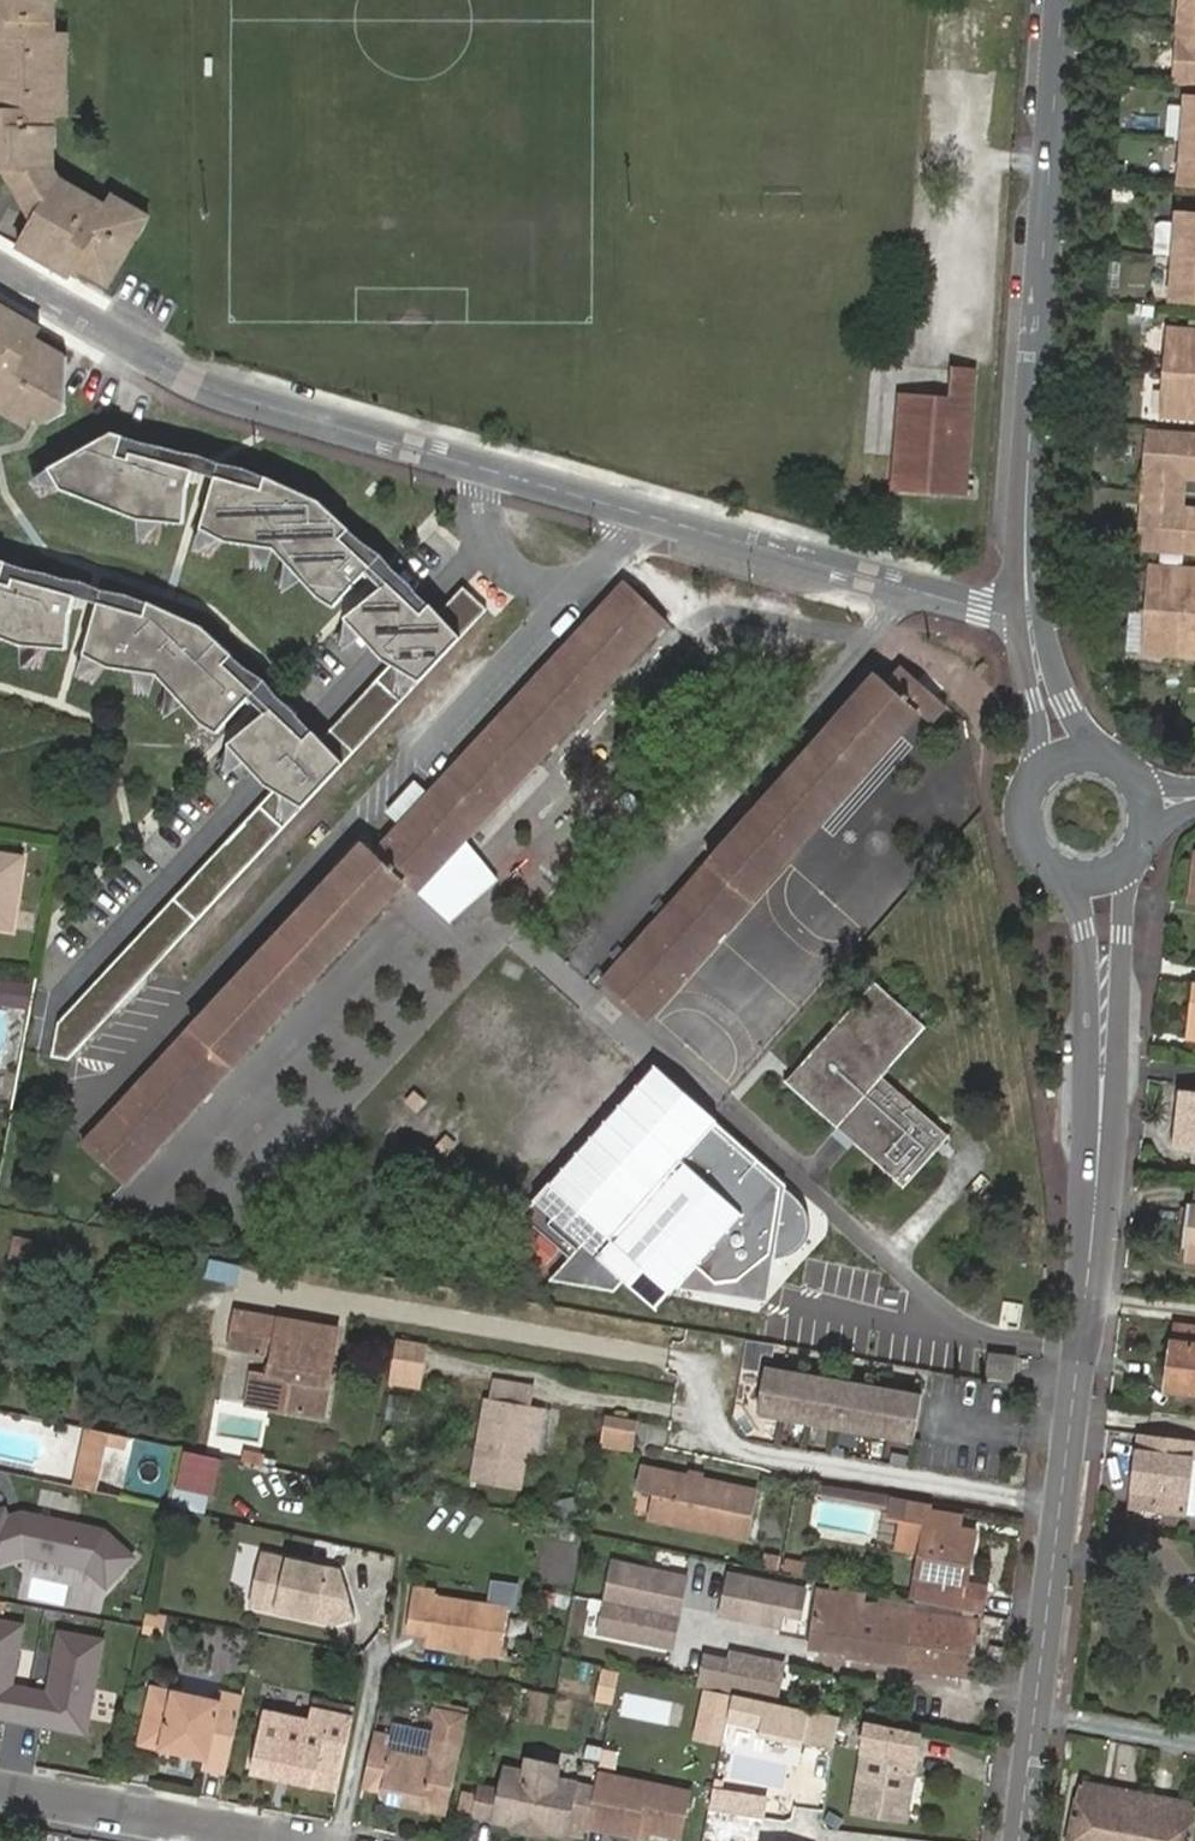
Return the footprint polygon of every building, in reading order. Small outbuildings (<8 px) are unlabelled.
[(66,100),(70,58),(59,56),(58,0),(0,0),(0,128),(66,100)] [(1184,22),(1194,22),(1194,0),(1185,0),(1184,22)] [(1184,22),(1180,79),(1194,80),(1194,22),(1184,22)] [(1183,138),(1194,139),(1194,91),(1187,91),(1183,138)] [(0,128),(0,173),(3,174),(44,173),(53,174),(55,137),(42,137),(42,119),(55,120),(65,121),(66,100),(0,128)] [(55,137),(55,120),(42,119),(42,137),(55,137)] [(1183,138),(1180,175),(1194,177),(1194,139),(1183,138)] [(44,173),(3,174),(34,230),(55,195),(44,173)] [(53,174),(44,173),(55,195),(60,187),(53,174)] [(55,195),(34,230),(20,253),(68,281),(75,272),(80,264),(88,269),(83,278),(107,291),(141,235),(129,227),(134,218),(114,206),(109,216),(102,227),(89,219),(95,209),(60,187),(55,195)] [(109,216),(95,209),(89,219),(102,227),(109,216)] [(1176,257),(1194,258),(1194,213),(1177,212),(1177,220),(1156,219),(1153,255),(1176,257)] [(147,226),(134,218),(129,227),(141,235),(147,226)] [(1176,257),(1174,297),(1194,299),(1194,258),(1176,257)] [(80,264),(75,272),(83,278),(88,269),(80,264)] [(3,393),(0,399),(0,418),(10,424),(16,415),(30,423),(64,366),(39,350),(34,359),(26,354),(31,345),(37,336),(0,314),(0,392),(3,393)] [(1166,374),(1194,376),(1194,334),(1168,332),(1166,374)] [(39,350),(31,345),(26,354),(34,359),(39,350)] [(62,418),(64,366),(30,423),(42,429),(62,418)] [(977,368),(954,367),(952,399),(901,396),(893,488),(968,494),(977,368)] [(1166,374),(1164,417),(1194,421),(1194,376),(1166,374)] [(24,433),(30,423),(16,415),(10,424),(24,433)] [(1150,492),(1179,494),(1180,476),(1190,476),(1190,480),(1194,480),(1194,438),(1155,435),(1150,492)] [(271,556),(282,568),(268,585),(299,586),(315,603),(331,614),(368,573),(385,590),(342,625),(379,666),(388,671),(318,746),(310,738),(227,664),(229,662),(200,633),(145,608),(145,612),(6,572),(3,572),(4,567),(0,566),(0,643),(19,651),(38,675),(43,653),(64,655),(68,619),(73,601),(96,608),(81,660),(89,691),(103,672),(105,673),(129,677),(130,700),(154,681),(164,691),(150,710),(181,710),(198,729),(214,739),(251,698),(270,713),(225,749),(262,791),(271,797),(54,1028),(48,1058),(66,1062),(484,616),(460,595),(436,620),(428,612),(425,615),(345,539),(347,537),(317,508),(263,484),(262,488),(123,449),(123,447),(120,446),(121,442),(110,439),(47,474),(38,504),(60,496),(135,525),(155,551),(161,528),(182,530),(185,494),(191,476),(213,483),(199,535),(207,565),(221,547),(223,548),(247,552),(247,575),(271,556)] [(1180,476),(1179,494),(1188,494),(1190,480),(1190,476),(1180,476)] [(1150,492),(1145,549),(1194,552),(1194,508),(1186,507),(1186,512),(1178,511),(1179,494),(1150,492)] [(1188,494),(1179,494),(1178,511),(1186,512),(1186,507),(1188,494)] [(1152,608),(1194,611),(1194,570),(1194,574),(1187,574),(1186,569),(1155,567),(1152,608)] [(171,1052),(211,1089),(404,883),(415,893),(464,839),(536,762),(669,621),(629,584),(375,854),(365,844),(171,1052)] [(1152,608),(1150,654),(1179,657),(1179,652),(1186,651),(1186,656),(1194,657),(1194,611),(1152,608)] [(877,677),(686,890),(727,926),(917,713),(929,724),(944,707),(905,671),(888,687),(877,677)] [(464,839),(415,893),(443,921),(495,878),(464,839)] [(9,935),(19,865),(0,862),(0,934),(9,935)] [(686,890),(641,941),(652,952),(642,963),(616,995),(645,1019),(727,926),(686,890)] [(652,952),(641,941),(603,984),(616,995),(642,963),(652,952)] [(26,1008),(29,981),(0,978),(0,1005),(26,1008)] [(788,1081),(840,1129),(848,1120),(864,1135),(857,1143),(908,1188),(956,1134),(889,1075),(933,1027),(878,978),(788,1081)] [(1193,985),(1184,1036),(1194,1037),(1194,986),(1193,985)] [(125,1183),(211,1089),(171,1052),(121,1106),(134,1117),(126,1126),(97,1158),(125,1183)] [(654,1068),(522,1214),(571,1259),(549,1281),(613,1292),(623,1282),(658,1310),(675,1287),(764,1300),(773,1260),(786,1257),(796,1250),(805,1239),(808,1228),(806,1209),(785,1185),(654,1068)] [(1172,1142),(1194,1145),(1194,1095),(1181,1092),(1172,1142)] [(84,1146),(97,1158),(126,1126),(134,1117),(121,1106),(84,1146)] [(848,1120),(840,1129),(834,1136),(850,1150),(857,1143),(864,1135),(848,1120)] [(1186,1258),(1194,1259),(1194,1208),(1193,1207),(1186,1258)] [(23,1274),(32,1237),(12,1233),(3,1270),(23,1274)] [(262,1411),(320,1421),(337,1331),(236,1312),(228,1350),(272,1359),(268,1378),(262,1410),(262,1411)] [(1181,1325),(1179,1340),(1173,1339),(1166,1390),(1194,1394),(1194,1327),(1181,1325)] [(427,1344),(398,1340),(393,1375),(420,1381),(427,1344)] [(1013,1381),(1015,1359),(990,1355),(987,1379),(1013,1381)] [(784,1422),(791,1379),(779,1377),(779,1372),(765,1369),(758,1414),(760,1418),(784,1422)] [(252,1374),(245,1408),(262,1411),(262,1410),(268,1378),(252,1374)] [(420,1381),(393,1375),(392,1381),(419,1387),(420,1381)] [(804,1381),(791,1379),(784,1422),(809,1427),(818,1378),(804,1377),(804,1381)] [(835,1431),(842,1388),(830,1386),(831,1381),(818,1378),(809,1427),(835,1431)] [(497,1380),(493,1399),(529,1405),(533,1387),(497,1380)] [(855,1390),(842,1388),(835,1431),(861,1436),(869,1388),(856,1386),(855,1390)] [(886,1440),(894,1397),(882,1395),(882,1390),(869,1388),(861,1436),(886,1440)] [(405,1422),(411,1396),(389,1392),(383,1417),(405,1422)] [(913,1444),(921,1397),(907,1394),(906,1399),(894,1397),(886,1440),(913,1444)] [(472,1481),(517,1490),(525,1448),(534,1405),(529,1405),(493,1399),(493,1398),(488,1397),(472,1481)] [(534,1405),(525,1448),(538,1450),(546,1408),(534,1405)] [(630,1441),(634,1418),(606,1413),(603,1435),(630,1441)] [(84,1429),(76,1467),(100,1472),(105,1445),(124,1449),(126,1437),(84,1429)] [(1140,1434),(1132,1505),(1194,1513),(1194,1441),(1140,1434)] [(603,1435),(601,1445),(629,1449),(630,1441),(603,1435)] [(100,1472),(76,1467),(73,1479),(97,1484),(100,1472)] [(673,1499),(669,1521),(748,1536),(757,1488),(643,1467),(638,1492),(656,1495),(673,1499)] [(205,1505),(207,1488),(174,1484),(172,1500),(205,1505)] [(652,1518),(669,1521),(673,1499),(656,1495),(652,1518)] [(918,1599),(985,1613),(989,1586),(968,1583),(977,1533),(950,1528),(951,1514),(929,1511),(931,1505),(893,1501),(890,1522),(903,1523),(899,1551),(924,1554),(921,1576),(918,1599)] [(0,1503),(0,1557),(32,1547),(34,1552),(75,1561),(79,1558),(107,1583),(136,1553),(103,1530),(21,1506),(6,1510),(3,1502),(0,1503)] [(260,1552),(252,1586),(349,1607),(339,1570),(260,1552)] [(672,1644),(687,1576),(615,1560),(600,1628),(672,1644)] [(788,1609),(806,1613),(810,1589),(753,1578),(752,1584),(731,1580),(725,1612),(785,1623),(787,1616),(788,1609)] [(415,1580),(409,1620),(429,1625),(435,1589),(436,1584),(415,1580)] [(349,1607),(252,1586),(248,1605),(334,1625),(353,1619),(349,1607)] [(429,1625),(502,1640),(511,1602),(435,1589),(429,1625)] [(851,1654),(912,1668),(916,1616),(881,1612),(882,1608),(840,1604),(841,1597),(816,1594),(811,1648),(835,1651),(837,1631),(852,1633),(851,1654)] [(805,1621),(806,1613),(788,1609),(787,1616),(805,1621)] [(916,1616),(912,1668),(976,1674),(979,1621),(916,1616)] [(21,1622),(0,1618),(0,1711),(4,1712),(3,1717),(43,1724),(45,1720),(55,1722),(59,1728),(86,1733),(104,1637),(60,1630),(48,1692),(10,1685),(21,1622)] [(500,1650),(502,1640),(429,1625),(427,1636),(500,1650)] [(835,1651),(851,1654),(852,1633),(837,1631),(835,1651)] [(698,1687),(779,1701),(784,1670),(704,1655),(698,1687)] [(598,1666),(591,1699),(609,1703),(616,1670),(598,1666)] [(203,1768),(225,1773),(237,1721),(217,1716),(219,1703),(152,1689),(141,1743),(205,1757),(203,1768)] [(698,1715),(753,1727),(758,1704),(704,1692),(698,1715)] [(238,1715),(242,1697),(221,1693),(219,1703),(217,1716),(237,1721),(238,1715)] [(833,1745),(839,1714),(789,1703),(788,1710),(782,1734),(833,1745)] [(753,1727),(782,1734),(788,1710),(758,1704),(753,1727)] [(289,1779),(338,1789),(353,1716),(313,1707),(310,1719),(268,1709),(252,1771),(278,1777),(279,1771),(290,1774),(289,1779)] [(867,1725),(854,1810),(908,1819),(921,1734),(867,1725)] [(373,1737),(363,1785),(379,1788),(388,1798),(445,1810),(461,1740),(434,1734),(430,1749),(423,1755),(391,1746),(387,1740),(373,1737)] [(550,1770),(555,1780),(558,1765),(529,1758),(525,1773),(533,1766),(550,1770)] [(544,1828),(555,1830),(565,1782),(555,1780),(550,1770),(533,1766),(525,1773),(505,1769),(496,1818),(516,1822),(518,1813),(546,1819),(544,1828)] [(689,1792),(598,1772),(596,1789),(590,1818),(605,1822),(603,1831),(634,1837),(635,1838),(637,1830),(649,1833),(679,1839),(689,1792)] [(1069,1840),(1190,1840),(1194,1820),(1194,1803),(1079,1781),(1069,1840)] [(555,1830),(587,1836),(588,1828),(590,1818),(596,1789),(565,1782),(555,1830)] [(768,1797),(713,1786),(708,1811),(763,1821),(768,1797)] [(543,1834),(544,1828),(546,1819),(518,1813),(516,1822),(515,1828),(543,1834)] [(590,1818),(588,1828),(603,1831),(605,1822),(590,1818)] [(647,1840),(649,1833),(637,1830),(635,1838),(647,1840)]
